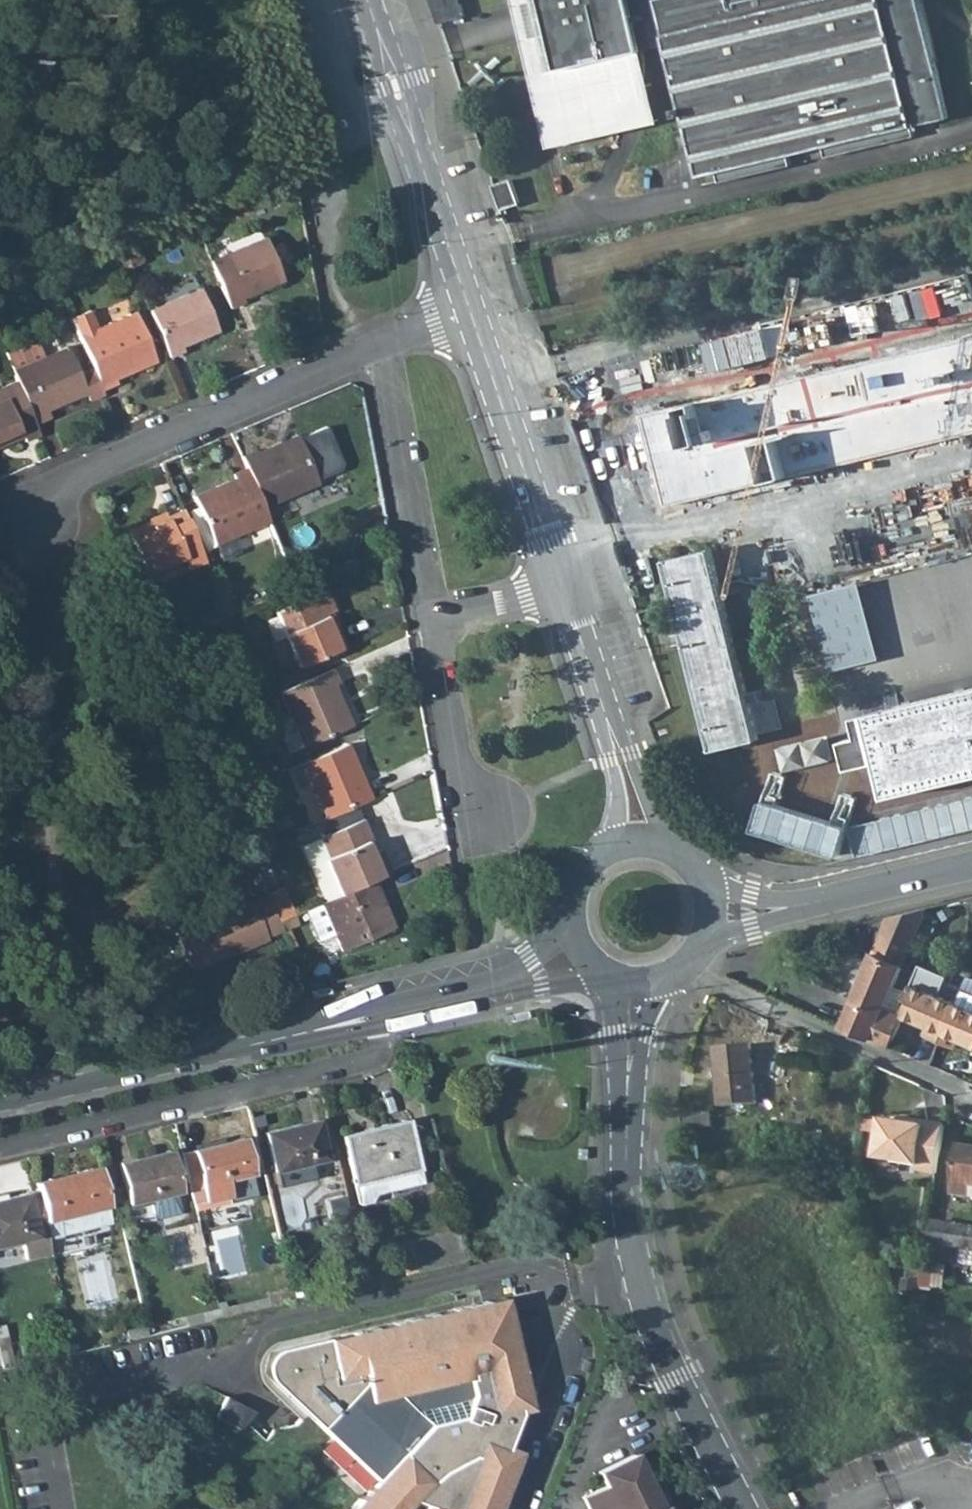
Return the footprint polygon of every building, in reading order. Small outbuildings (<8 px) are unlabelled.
[(525,5),(533,39),(559,33),(551,0),(546,0),(525,5)] [(559,33),(533,39),(556,140),(586,133),(587,138),(603,133),(614,127),(622,120),(630,111),(636,102),(641,91),(644,79),(645,66),(643,49),(635,14),(612,20),(608,0),(551,0),(559,33)] [(612,20),(635,14),(643,49),(671,43),(661,0),(608,0),(612,20)] [(949,118),(930,35),(922,0),(661,0),(671,43),(702,175),(721,171),(791,154),(826,146),(913,126),(949,118)] [(660,121),(643,49),(645,66),(644,79),(641,91),(636,102),(630,111),(622,120),(614,127),(603,133),(587,138),(660,121)] [(913,126),(826,146),(828,156),(916,136),(913,126)] [(556,140),(558,145),(587,138),(586,133),(556,140)] [(791,154),(721,171),(723,180),(794,164),(791,154)] [(501,206),(519,200),(513,181),(495,188),(501,206)] [(243,296),(282,280),(263,238),(209,261),(229,308),(245,301),(243,296)] [(130,267),(141,262),(134,247),(123,251),(130,267)] [(120,271),(130,267),(123,251),(113,256),(120,271)] [(180,345),(216,330),(199,290),(149,311),(168,357),(182,350),(180,345)] [(128,366),(152,356),(133,313),(96,329),(88,311),(70,319),(77,337),(90,367),(93,374),(100,390),(116,383),(114,378),(130,371),(128,366)] [(971,410),(971,321),(959,325),(962,337),(913,348),(929,420),(971,410)] [(35,341),(4,354),(11,371),(42,357),(35,341)] [(662,351),(664,359),(683,355),(681,346),(662,351)] [(45,410),(85,393),(88,400),(102,394),(100,390),(93,374),(90,367),(77,372),(67,347),(42,357),(11,371),(15,381),(33,423),(48,417),(45,410)] [(863,436),(865,445),(928,431),(925,421),(929,420),(913,348),(846,364),(863,436)] [(128,366),(130,371),(154,362),(152,356),(128,366)] [(809,449),(863,436),(846,364),(791,377),(809,449)] [(582,400),(597,395),(588,368),(573,373),(582,400)] [(0,387),(0,438),(3,437),(5,443),(22,435),(24,440),(38,434),(33,423),(15,381),(0,387)] [(601,411),(606,435),(732,405),(726,381),(601,411)] [(631,434),(637,459),(738,434),(732,410),(631,434)] [(928,431),(934,456),(971,446),(971,421),(928,431)] [(274,445),(256,453),(255,451),(240,457),(245,468),(262,507),(317,483),(316,481),(343,469),(346,463),(330,425),(298,439),(299,441),(276,450),(274,445)] [(274,445),(276,450),(299,441),(298,439),(297,435),(274,445)] [(598,442),(604,467),(634,460),(628,435),(598,442)] [(638,464),(644,488),(745,464),(740,440),(638,464)] [(605,471),(611,496),(641,489),(635,464),(605,471)] [(233,478),(216,486),(218,491),(195,501),(214,545),(268,521),(262,507),(245,468),(231,474),(233,478)] [(192,496),(195,501),(218,491),(216,486),(192,496)] [(189,570),(205,562),(182,509),(164,517),(166,521),(152,527),(150,523),(126,533),(144,575),(184,558),(189,570)] [(150,523),(152,527),(166,521),(164,517),(150,523)] [(713,547),(668,558),(714,750),(759,739),(713,547)] [(814,592),(832,670),(883,658),(865,581),(814,592)] [(330,612),(333,610),(325,591),(275,612),(298,667),(345,646),(339,632),(333,635),(324,614),(330,612)] [(227,615),(237,611),(230,595),(220,599),(227,615)] [(218,619),(227,615),(220,599),(211,603),(218,619)] [(324,614),(333,635),(339,632),(330,612),(324,614)] [(333,685),(337,683),(331,669),(278,692),(302,747),(345,728),(334,705),(340,703),(333,685)] [(870,712),(891,796),(971,777),(971,688),(870,712)] [(188,715),(204,707),(201,698),(184,705),(188,715)] [(334,705),(345,728),(351,725),(340,703),(334,705)] [(324,819),(371,798),(346,743),(301,764),(324,819)] [(209,762),(212,769),(220,766),(217,758),(209,762)] [(833,769),(752,788),(761,827),(842,807),(833,769)] [(366,842),(371,840),(362,819),(301,845),(325,901),(373,879),(391,872),(380,849),(376,851),(371,853),(366,842)] [(247,852),(263,845),(257,833),(242,839),(247,852)] [(366,842),(371,853),(376,851),(371,840),(366,842)] [(342,951),(394,928),(373,879),(325,901),(321,903),(334,933),(342,951)] [(266,896),(270,904),(285,897),(282,889),(266,896)] [(277,922),(270,904),(266,896),(251,902),(250,899),(211,916),(213,922),(193,930),(191,925),(173,932),(190,973),(268,939),(267,937),(281,931),(277,922)] [(277,922),(293,915),(285,897),(270,904),(277,922)] [(321,903),(305,910),(318,940),(334,933),(321,903)] [(888,927),(846,1027),(892,1047),(907,1014),(913,999),(908,997),(901,1013),(887,1007),(894,990),(915,939),(926,912),(929,907),(895,915),(892,916),(888,927)] [(281,931),(298,924),(293,915),(277,922),(281,931)] [(191,925),(193,930),(213,922),(211,916),(191,925)] [(941,1040),(957,1047),(961,1038),(971,1043),(971,1007),(958,1002),(915,983),(908,997),(913,999),(907,1014),(930,1024),(926,1034),(941,1040)] [(312,1001),(331,996),(330,992),(329,988),(310,992),(312,1001)] [(964,988),(958,1002),(971,1007),(971,991),(964,988)] [(511,1020),(531,1017),(530,1013),(529,1009),(509,1012),(511,1020)] [(721,1108),(756,1104),(751,1046),(715,1049),(721,1108)] [(712,1129),(712,1115),(685,1115),(685,1129),(712,1129)] [(937,1175),(945,1125),(908,1119),(907,1124),(899,1123),(883,1120),(876,1160),(919,1166),(918,1172),(937,1175)] [(275,1176),(306,1169),(304,1161),(308,1160),(309,1164),(327,1160),(318,1120),(263,1132),(272,1172),(274,1172),(275,1176)] [(395,1174),(418,1169),(407,1120),(342,1135),(352,1177),(393,1168),(395,1174)] [(792,1122),(793,1135),(808,1135),(808,1121),(792,1122)] [(205,1202),(228,1197),(224,1181),(251,1174),(243,1139),(181,1153),(190,1191),(202,1189),(205,1202)] [(970,1197),(971,1190),(971,1149),(959,1147),(952,1195),(970,1197)] [(128,1205),(179,1193),(169,1151),(132,1160),(134,1166),(120,1169),(128,1205)] [(118,1163),(120,1169),(134,1166),(132,1160),(118,1163)] [(43,1222),(107,1206),(98,1168),(77,1173),(78,1177),(51,1183),(50,1180),(34,1183),(36,1192),(43,1222)] [(352,1177),(359,1205),(369,1202),(374,1194),(421,1183),(418,1169),(395,1174),(393,1168),(352,1177)] [(6,1199),(5,1193),(0,1195),(0,1246),(21,1241),(24,1254),(50,1248),(47,1239),(43,1222),(36,1192),(6,1199)] [(43,1222),(47,1239),(62,1236),(111,1224),(107,1206),(43,1222)] [(934,1293),(935,1288),(946,1290),(950,1264),(947,1263),(950,1248),(971,1252),(971,1230),(932,1223),(927,1254),(925,1253),(919,1290),(934,1293)] [(66,1252),(62,1236),(47,1239),(50,1248),(51,1254),(51,1255),(66,1252)] [(24,1254),(26,1260),(51,1254),(50,1248),(24,1254)] [(971,1267),(971,1252),(950,1248),(947,1263),(950,1264),(971,1267)] [(403,1267),(405,1275),(415,1272),(413,1264),(403,1267)] [(355,1271),(358,1286),(366,1284),(363,1269),(355,1271)] [(291,1293),(293,1301),(307,1298),(305,1290),(291,1293)] [(275,1306),(293,1301),(291,1293),(291,1291),(273,1296),(275,1306)] [(273,1381),(273,1382),(274,1383),(275,1384),(377,1480),(350,1508),(407,1508),(413,1502),(424,1507),(424,1508),(500,1508),(521,1452),(507,1446),(528,1391),(506,1297),(284,1349),(282,1349),(282,1350),(281,1350),(280,1350),(279,1351),(278,1351),(274,1354),(274,1355),(272,1356),(272,1357),(271,1357),(268,1363),(268,1365),(268,1366),(268,1369),(268,1372),(268,1373),(269,1375),(269,1377),(270,1377),(270,1378),(272,1380),(272,1381),(273,1381)] [(915,1313),(926,1314),(928,1299),(917,1298),(915,1313)] [(0,1325),(0,1364),(2,1371),(23,1366),(17,1343),(7,1346),(2,1325),(0,1325)] [(145,1326),(125,1331),(127,1341),(147,1336),(145,1327),(145,1326)] [(145,1327),(147,1336),(154,1335),(151,1326),(145,1327)] [(528,1391),(520,1413),(532,1410),(528,1391)] [(256,1412),(226,1396),(216,1416),(240,1430),(256,1412)] [(650,1481),(637,1453),(598,1472),(605,1486),(582,1497),(588,1508),(593,1508),(650,1481)] [(664,1508),(650,1481),(593,1508),(663,1508),(664,1508)]
